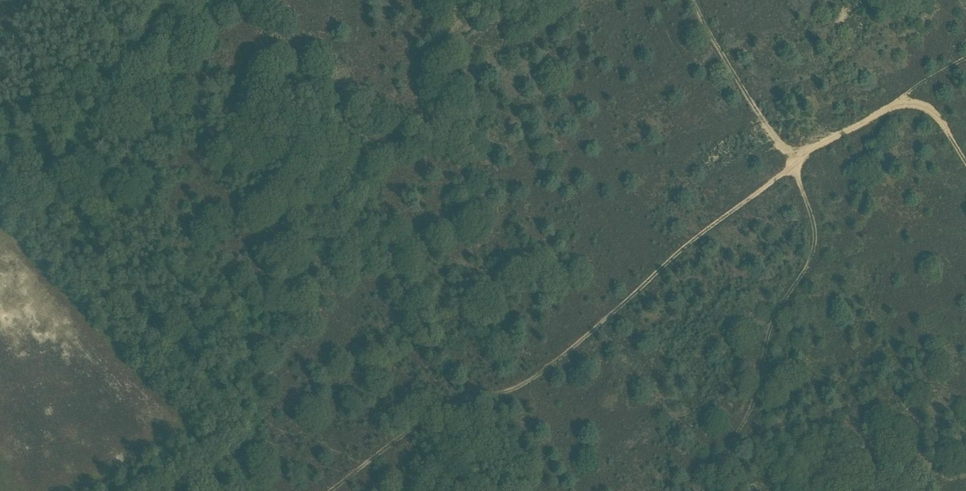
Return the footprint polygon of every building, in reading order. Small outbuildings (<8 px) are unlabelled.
[(807,114),(810,113),(808,108),(790,115),(792,119),(794,119),(796,124),(809,119),(807,114)]
